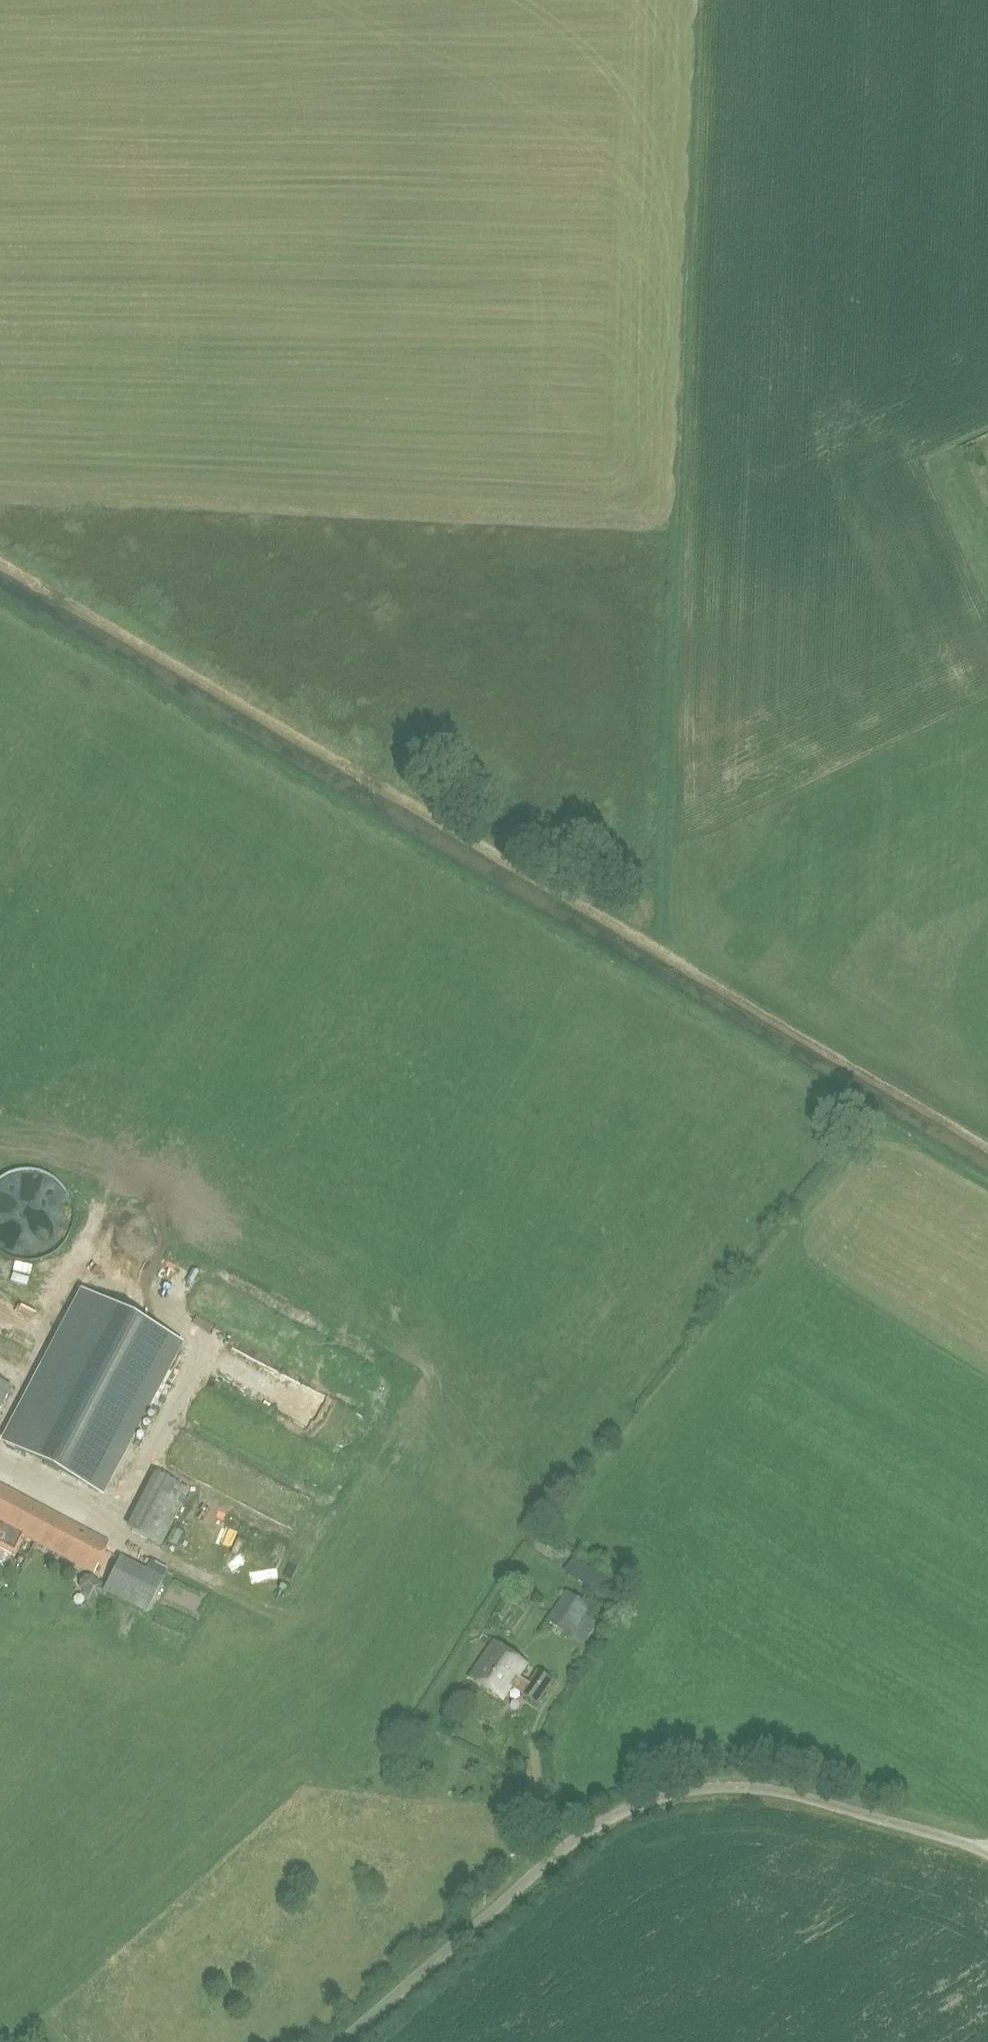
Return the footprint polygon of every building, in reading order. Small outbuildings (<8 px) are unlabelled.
[(5,1443),(100,1494),(180,1343),(85,1293),(5,1443)] [(16,1324),(14,1335),(31,1339),(34,1328),(16,1324)] [(12,1387),(0,1381),(0,1410),(12,1387)] [(130,1519),(161,1537),(192,1484),(161,1466),(130,1519)] [(0,1486),(0,1534),(4,1526),(95,1573),(111,1544),(0,1486)] [(104,1591),(148,1613),(164,1582),(120,1560),(104,1591)] [(567,1592),(548,1622),(587,1648),(597,1632),(581,1622),(591,1607),(567,1592)] [(494,1641),(470,1678),(504,1700),(513,1686),(537,1702),(552,1678),(539,1669),(530,1683),(519,1675),(528,1662),(494,1641)]
